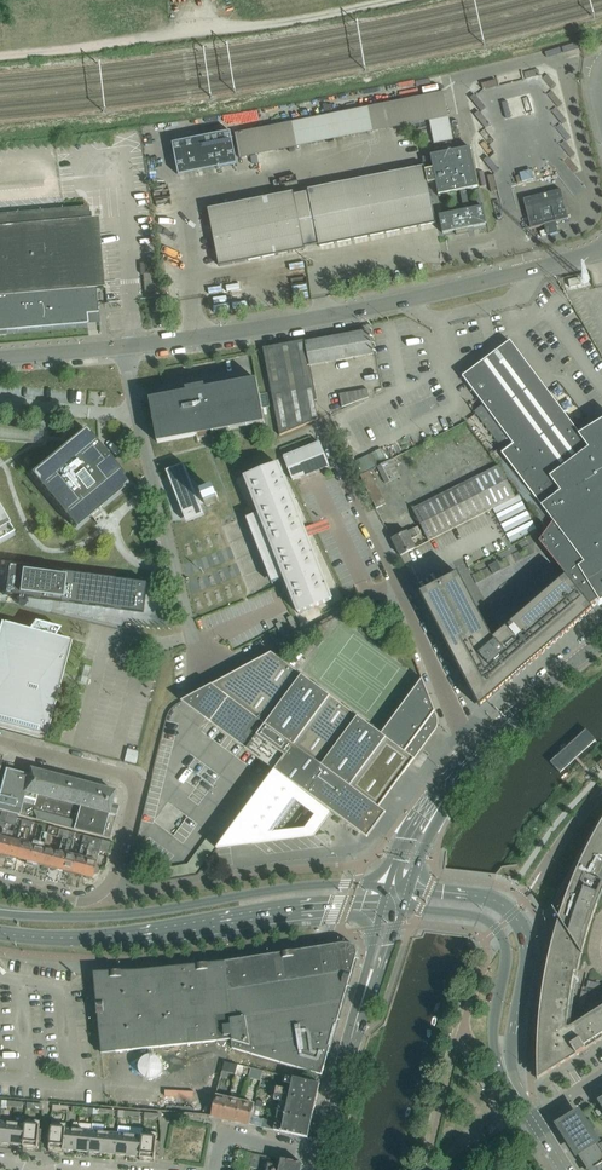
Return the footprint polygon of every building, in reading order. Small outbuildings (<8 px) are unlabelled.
[(486,86),(499,82),(497,76),(484,80),(486,86)] [(486,124),(489,121),(480,109),(476,112),(486,124)] [(210,136),(217,168),(237,164),(231,132),(210,136)] [(237,134),(242,157),(249,155),(244,133),(237,134)] [(436,223),(428,184),(436,182),(439,195),(460,191),(464,210),(439,215),(442,233),(468,228),(468,232),(474,231),(474,227),(487,225),(483,206),(470,208),(466,189),(478,187),(470,147),(430,155),(433,168),(425,170),(424,166),(308,189),(308,192),(294,195),(293,192),(208,209),(214,243),(219,266),(305,249),(304,247),(318,244),(319,246),(333,243),(436,223)] [(521,180),(533,176),(531,166),(519,170),(521,180)] [(494,173),(488,174),(491,187),(496,186),(494,173)] [(569,219),(561,189),(523,199),(531,229),(569,219)] [(92,243),(88,206),(64,208),(0,214),(0,331),(87,323),(86,313),(98,312),(97,306),(97,303),(92,243)] [(145,261),(156,259),(154,248),(143,250),(145,261)] [(157,273),(156,262),(140,264),(142,275),(144,275),(157,273)] [(159,292),(157,273),(144,275),(146,293),(159,292)] [(583,286),(581,276),(569,278),(570,287),(583,286)] [(320,339),(324,363),(373,354),(368,331),(320,339)] [(310,366),(306,342),(306,340),(263,348),(279,436),(312,422),(318,420),(315,401),(317,400),(310,366)] [(580,434),(571,423),(547,390),(510,341),(462,377),(482,403),(513,445),(502,453),(542,507),(535,513),(546,528),(548,530),(539,541),(571,583),(579,592),(590,606),(598,600),(600,603),(601,601),(601,420),(580,434)] [(256,379),(256,380),(205,389),(204,386),(186,389),(186,393),(149,399),(157,443),(264,423),(256,379)] [(342,406),(368,397),(367,389),(339,394),(342,406)] [(85,429),(30,474),(75,528),(107,502),(130,483),(85,429)] [(292,480),(294,480),(329,466),(320,443),(283,458),(292,480)] [(363,467),(387,459),(383,447),(359,456),(363,467)] [(225,449),(211,451),(213,461),(227,459),(225,449)] [(400,476),(391,459),(377,466),(385,483),(400,476)] [(198,498),(184,464),(166,471),(186,523),(205,516),(201,507),(205,505),(206,507),(219,502),(214,490),(201,495),(201,496),(198,498)] [(311,549),(306,537),(305,534),(306,533),(306,532),(304,532),(298,517),(299,516),(299,515),(297,515),(292,500),(293,499),(292,498),(278,465),(245,478),(258,511),(258,512),(258,513),(259,513),(246,518),(272,584),(285,578),(284,579),(285,580),(298,613),(332,600),(319,567),(319,566),(317,566),(312,551),(313,550),(312,549),(311,549)] [(428,541),(514,498),(498,466),(412,509),(428,541)] [(385,504),(369,471),(360,476),(376,509),(385,504)] [(0,511),(0,541),(13,534),(0,511)] [(411,540),(418,537),(421,535),(418,527),(414,529),(392,540),(400,556),(415,549),(411,540)] [(493,574),(502,570),(497,561),(489,566),(493,574)] [(8,566),(4,595),(7,595),(45,600),(53,602),(144,613),(146,598),(148,584),(140,583),(57,572),(49,571),(13,567),(8,566)] [(474,603),(458,573),(419,593),(425,603),(462,674),(480,708),(488,700),(593,610),(590,606),(579,592),(571,583),(566,576),(492,639),(474,603)] [(46,736),(71,641),(54,637),(60,628),(34,621),(28,630),(0,622),(0,623),(0,724),(46,736)] [(393,788),(428,741),(435,731),(436,730),(436,729),(437,727),(438,725),(438,723),(438,722),(438,721),(438,720),(438,718),(437,717),(435,712),(422,678),(381,734),(271,653),(237,671),(181,701),(274,771),(217,849),(266,842),(303,792),(359,833),(368,840),(386,814),(378,808),(393,788)] [(554,759),(561,768),(598,737),(590,727),(554,759)] [(139,751),(127,748),(124,761),(135,765),(139,751)] [(29,769),(27,775),(22,773),(21,775),(4,770),(0,784),(0,810),(7,812),(17,815),(109,839),(118,806),(110,804),(114,791),(29,769)] [(17,859),(27,821),(22,819),(17,840),(12,838),(7,858),(12,859),(13,858),(17,859)] [(28,863),(33,844),(27,842),(32,822),(27,821),(17,859),(21,860),(22,862),(28,863)] [(546,971),(577,976),(577,972),(585,942),(596,906),(601,892),(601,821),(599,826),(597,830),(554,909),(553,908),(552,909),(559,919),(547,965),(546,966),(546,971)] [(12,838),(11,838),(12,832),(8,830),(10,824),(4,823),(0,840),(0,855),(1,857),(7,858),(12,838)] [(47,834),(46,833),(48,826),(43,825),(39,840),(34,838),(33,844),(28,863),(32,865),(34,864),(39,865),(47,834)] [(57,837),(59,829),(48,826),(46,833),(47,834),(39,865),(42,866),(43,867),(49,869),(54,849),(48,848),(51,835),(57,837)] [(60,870),(70,832),(59,829),(57,837),(62,838),(59,850),(54,849),(49,869),(54,870),(56,869),(60,870)] [(70,874),(75,855),(69,853),(74,833),(70,832),(60,870),(63,871),(64,873),(70,874)] [(163,868),(165,880),(194,875),(219,842),(210,834),(187,864),(163,868)] [(81,876),(91,837),(83,835),(81,844),(83,844),(80,856),(75,855),(70,874),(75,876),(77,875),(81,876)] [(95,866),(98,851),(108,853),(110,843),(91,837),(81,876),(85,877),(85,879),(89,879),(90,878),(92,879),(93,874),(94,874),(95,874),(96,874),(97,873),(98,873),(98,872),(98,871),(99,870),(98,869),(98,868),(97,867),(96,866),(95,866)] [(330,1048),(353,969),(357,956),(357,955),(357,954),(357,953),(357,951),(356,950),(355,948),(354,947),(353,945),(351,945),(349,944),(347,943),(346,943),(301,950),(224,962),(140,971),(94,972),(102,1054),(232,1040),(233,1048),(322,1075),(324,1067),(325,1066),(324,1066),(328,1053),(329,1048),(330,1048)] [(572,1002),(577,976),(546,971),(544,976),(543,984),(542,991),(541,998),(540,1004),(540,1011),(539,1018),(538,1026),(538,1030),(537,1038),(537,1046),(537,1052),(537,1058),(537,1065),(537,1072),(537,1080),(583,1051),(584,1050),(570,1027),(572,1002)] [(601,1039),(601,1007),(570,1027),(584,1050),(601,1039)] [(235,1073),(237,1065),(225,1062),(222,1070),(221,1077),(226,1078),(228,1072),(235,1073)] [(261,1080),(263,1071),(251,1068),(249,1077),(261,1080)] [(316,1102),(320,1084),(286,1076),(285,1082),(292,1083),(290,1093),(283,1091),(284,1088),(277,1086),(275,1092),(316,1102)] [(312,1120),(316,1102),(275,1092),(274,1099),(284,1101),(285,1097),(289,1098),(286,1108),(279,1106),(278,1112),(312,1120)] [(224,1118),(229,1097),(216,1094),(211,1115),(224,1118)] [(237,1121),(242,1100),(229,1097),(224,1118),(237,1121)] [(250,1123),(254,1107),(255,1103),(242,1100),(237,1121),(250,1125),(250,1123)] [(257,1125),(261,1109),(254,1107),(250,1123),(257,1125)] [(308,1138),(312,1120),(278,1112),(276,1118),(284,1119),(283,1125),(275,1123),(275,1122),(264,1119),(262,1127),(308,1138)] [(600,1143),(598,1145),(578,1113),(559,1125),(588,1169),(601,1169),(601,1143),(600,1143)] [(37,1150),(39,1129),(40,1121),(26,1119),(25,1124),(23,1145),(23,1149),(37,1150)] [(12,1122),(0,1121),(0,1143),(10,1144),(12,1122)] [(23,1145),(25,1124),(12,1122),(10,1144),(23,1145)] [(63,1153),(64,1149),(66,1128),(66,1123),(52,1122),(49,1151),(63,1153)] [(76,1151),(79,1129),(66,1128),(64,1149),(76,1151)] [(89,1152),(91,1130),(79,1129),(76,1151),(89,1152)] [(102,1153),(104,1132),(91,1130),(89,1152),(102,1153)] [(154,1162),(156,1141),(157,1132),(143,1131),(142,1135),(140,1157),(140,1160),(154,1162)] [(115,1154),(117,1133),(104,1132),(102,1153),(115,1154)] [(127,1156),(129,1134),(117,1133),(115,1154),(127,1156)] [(140,1157),(142,1135),(129,1134),(127,1156),(140,1157)] [(251,1166),(254,1153),(241,1151),(238,1166),(246,1168),(251,1168),(251,1166)] [(268,1156),(254,1153),(251,1166),(266,1169),(267,1162),(268,1156)] [(302,1164),(281,1159),(280,1165),(267,1162),(266,1169),(267,1169),(301,1169),(302,1164)]
